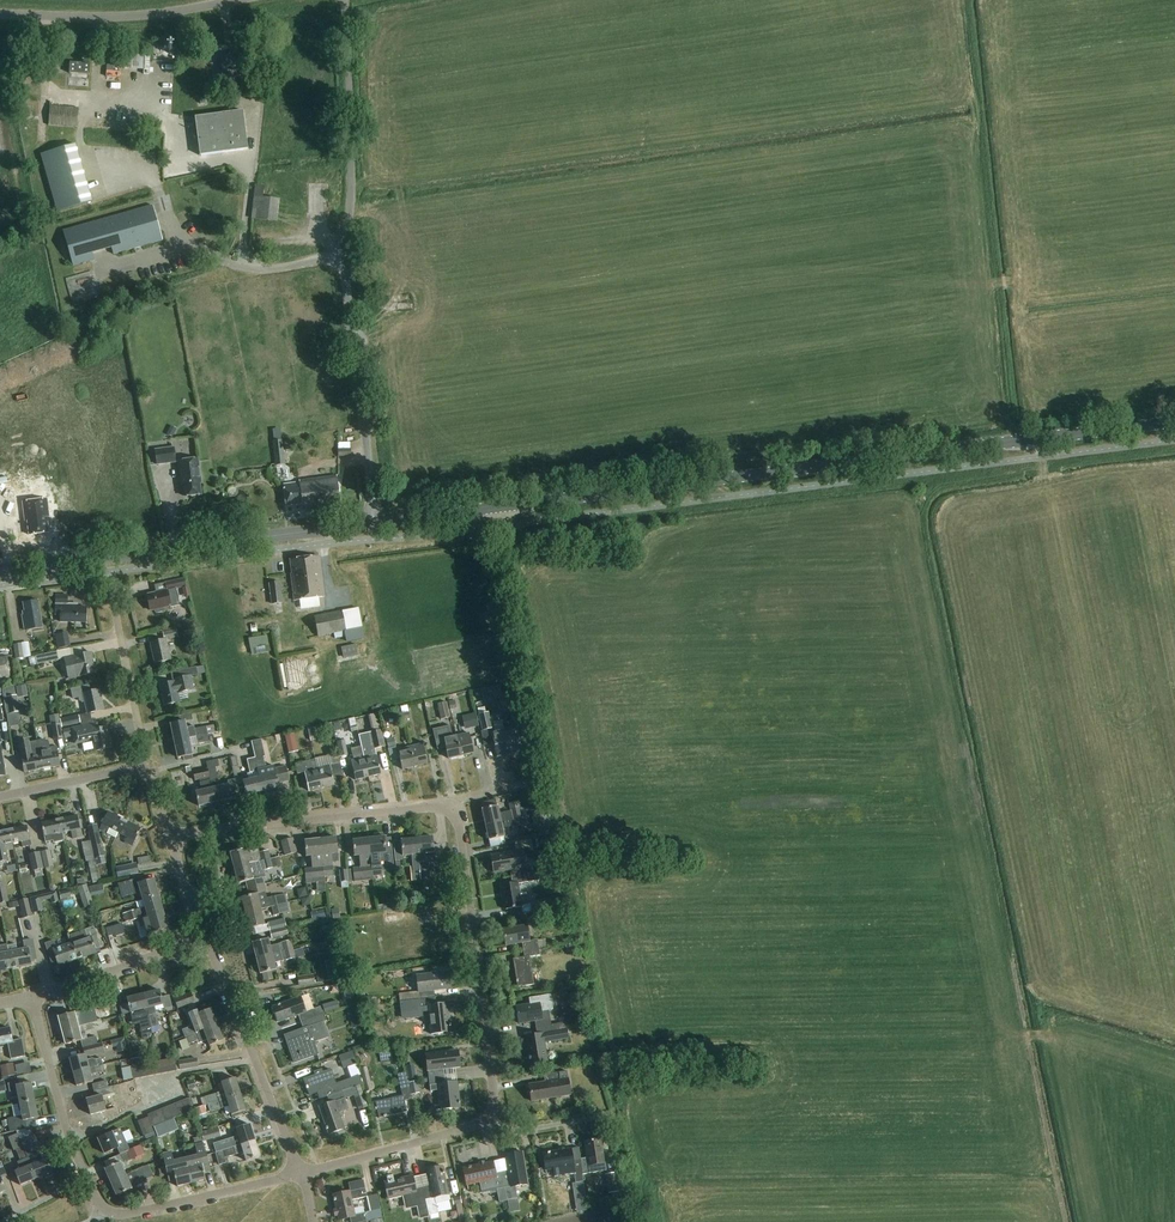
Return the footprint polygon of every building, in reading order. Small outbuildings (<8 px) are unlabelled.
[(115,69),(144,71),(144,53),(116,52),(115,69)] [(91,77),(92,66),(72,65),(71,76),(91,77)] [(48,126),(77,129),(80,100),(51,97),(48,126)] [(200,158),(249,151),(244,112),(195,119),(200,158)] [(124,127),(137,128),(137,116),(131,116),(131,121),(124,121),(124,127)] [(92,202),(76,145),(40,155),(57,212),(92,202)] [(280,201),(254,198),(252,220),(277,223),(280,201)] [(164,242),(154,207),(65,233),(75,267),(97,261),(95,254),(113,249),(115,256),(164,242)] [(282,441),(273,442),(276,467),(285,466),(282,441)] [(158,464),(176,462),(174,447),(156,450),(158,464)] [(202,483),(199,459),(180,461),(183,485),(185,485),(186,497),(202,495),(201,483),(202,483)] [(309,511),(341,508),(337,476),(301,480),(301,483),(286,484),(289,506),(305,505),(309,511)] [(10,489),(39,488),(38,478),(9,479),(10,489)] [(30,526),(32,537),(51,533),(49,522),(51,522),(48,500),(23,504),(27,526),(30,526)] [(291,575),(294,601),(324,597),(322,582),(319,582),(318,574),(321,574),(319,557),(290,561),(292,575),(291,575)] [(180,588),(179,581),(165,584),(167,591),(147,596),(151,611),(154,611),(154,612),(156,614),(162,613),(163,610),(162,609),(170,607),(170,608),(180,606),(176,589),(180,588)] [(280,584),(270,585),(272,605),(282,603),(280,584)] [(68,596),(56,596),(56,611),(60,611),(60,622),(87,623),(87,608),(75,608),(75,604),(68,604),(68,596)] [(43,628),(38,601),(24,603),(26,615),(23,616),(26,631),(43,628)] [(358,609),(315,617),(319,637),(362,629),(358,609)] [(69,630),(56,632),(58,646),(71,645),(69,630)] [(178,638),(176,630),(163,633),(164,641),(150,644),(155,664),(171,660),(166,641),(178,638)] [(21,645),(13,646),(15,659),(23,658),(21,645)] [(356,645),(341,648),(344,658),(358,655),(356,645)] [(57,653),(35,657),(36,665),(58,661),(57,653)] [(96,673),(91,653),(65,659),(69,679),(96,673)] [(0,658),(0,680),(10,678),(7,657),(0,658)] [(170,674),(172,683),(160,686),(164,706),(180,702),(178,693),(193,690),(191,677),(198,676),(197,668),(170,674)] [(72,700),(79,698),(79,702),(83,704),(86,703),(88,714),(104,711),(100,691),(91,693),(89,685),(70,690),(72,700)] [(26,686),(16,688),(18,699),(28,697),(26,686)] [(498,700),(496,692),(482,695),(484,703),(498,700)] [(16,697),(6,699),(9,714),(19,713),(16,697)] [(438,705),(441,719),(449,718),(446,703),(438,705)] [(527,722),(523,705),(512,707),(516,725),(527,722)] [(378,712),(371,713),(372,724),(380,723),(378,712)] [(409,712),(397,714),(398,722),(410,720),(409,712)] [(489,713),(479,716),(483,732),(493,729),(489,713)] [(467,716),(469,729),(479,727),(476,714),(467,716)] [(79,716),(61,720),(62,724),(63,728),(81,724),(79,716)] [(358,732),(356,723),(355,719),(349,721),(352,733),(358,732)] [(185,722),(171,725),(174,742),(189,739),(196,737),(208,735),(206,727),(195,729),(195,727),(186,728),(185,722)] [(92,724),(70,728),(73,743),(93,739),(96,751),(112,748),(108,728),(99,730),(97,723),(92,724)] [(61,724),(52,726),(55,740),(63,738),(64,738),(62,730),(62,728),(61,724)] [(215,725),(207,727),(208,734),(217,733),(215,725)] [(461,756),(457,737),(453,737),(451,726),(433,730),(438,749),(446,748),(448,759),(461,756)] [(308,729),(310,739),(316,737),(314,728),(308,729)] [(504,731),(510,755),(523,752),(517,728),(504,731)] [(382,731),(371,734),(374,750),(385,748),(382,731)] [(497,758),(510,755),(504,731),(492,734),(497,758)] [(457,737),(461,756),(474,753),(469,734),(457,737)] [(208,735),(196,737),(197,745),(210,742),(208,735)] [(395,738),(386,740),(388,749),(397,747),(395,738)] [(189,739),(174,742),(178,759),(183,758),(192,756),(190,746),(189,739)] [(261,740),(252,742),(255,759),(258,770),(260,779),(263,792),(270,791),(271,794),(279,792),(278,789),(280,789),(279,784),(289,782),(286,767),(278,769),(275,770),(274,766),(266,768),(264,757),(265,757),(261,740)] [(57,747),(50,749),(49,743),(46,741),(38,743),(40,756),(42,770),(61,767),(57,747)] [(286,743),(289,754),(298,752),(295,741),(286,743)] [(344,741),(337,743),(340,757),(347,756),(344,741)] [(24,773),(42,770),(40,756),(38,743),(29,744),(29,742),(20,743),(23,759),(22,759),(24,773)] [(368,745),(361,747),(368,778),(381,775),(377,756),(371,757),(368,745)] [(423,745),(410,748),(415,767),(428,764),(423,745)] [(368,778),(361,747),(351,749),(354,761),(351,761),(355,781),(368,778)] [(415,767),(410,748),(398,751),(402,770),(415,767)] [(255,759),(248,761),(250,772),(258,770),(255,759)] [(218,760),(206,763),(208,770),(215,803),(232,799),(231,795),(238,793),(235,780),(228,782),(228,785),(220,787),(216,768),(219,767),(218,760)] [(317,769),(316,762),(316,760),(295,765),(297,775),(305,773),(309,792),(322,789),(317,769)] [(317,769),(322,789),(334,786),(330,766),(317,769)] [(208,770),(193,773),(195,781),(200,780),(202,791),(196,793),(199,807),(215,803),(208,770)] [(243,779),(235,780),(238,793),(245,792),(246,796),(263,792),(260,779),(248,781),(244,782),(243,779)] [(483,809),(482,810),(485,825),(522,817),(520,809),(519,802),(509,804),(511,811),(499,814),(498,806),(496,806),(495,801),(482,804),(483,809)] [(536,803),(524,805),(526,814),(527,816),(532,815),(547,811),(545,804),(537,806),(536,803)] [(109,829),(118,833),(125,821),(108,813),(99,830),(107,834),(109,829)] [(533,816),(534,821),(535,824),(547,821),(545,813),(533,815),(533,816)] [(522,817),(485,825),(489,841),(505,837),(503,830),(514,827),(515,828),(524,826),(534,824),(532,815),(527,816),(522,817)] [(77,816),(59,820),(62,833),(71,831),(73,840),(82,838),(80,830),(77,816)] [(62,833),(59,820),(41,824),(45,843),(54,841),(54,844),(64,842),(62,833)] [(125,821),(118,833),(127,838),(125,843),(132,847),(141,829),(125,821)] [(97,825),(88,827),(97,866),(106,864),(97,825)] [(9,830),(12,844),(22,842),(23,848),(31,846),(27,827),(9,830)] [(0,832),(0,862),(8,861),(6,851),(13,850),(12,844),(9,830),(0,832)] [(373,839),(369,839),(373,877),(373,881),(382,880),(382,876),(381,866),(388,865),(386,849),(385,838),(380,838),(380,835),(373,835),(373,839)] [(360,869),(353,869),(354,879),(354,883),(373,881),(373,877),(369,839),(362,840),(362,838),(360,837),(355,838),(354,839),(354,841),(353,841),(354,857),(359,857),(360,869)] [(433,837),(417,839),(418,855),(419,862),(420,862),(426,861),(425,854),(434,853),(435,861),(443,861),(442,846),(434,846),(433,837)] [(324,877),(334,876),(332,862),(339,861),(338,854),(336,838),(320,840),(322,856),(324,877)] [(297,853),(293,839),(281,842),(286,856),(297,853)] [(417,839),(401,841),(401,843),(402,857),(412,856),(413,867),(411,867),(411,877),(412,882),(421,881),(421,879),(421,876),(420,867),(420,866),(419,862),(418,855),(417,839)] [(305,870),(306,879),(307,887),(313,887),(313,878),(324,877),(322,856),(320,840),(305,841),(306,858),(311,857),(312,869),(305,870)] [(90,843),(82,844),(86,862),(94,860),(90,843)] [(401,843),(394,843),(395,862),(403,862),(402,857),(401,843)] [(246,849),(230,853),(234,869),(250,865),(261,862),(270,860),(268,851),(259,853),(258,847),(246,850),(246,849)] [(50,851),(41,853),(44,870),(46,869),(47,875),(54,873),(53,867),(50,851)] [(510,870),(511,877),(527,875),(523,851),(491,856),(494,873),(510,870)] [(40,853),(29,855),(32,872),(44,870),(40,853)] [(270,860),(261,862),(264,871),(282,866),(280,857),(270,860)] [(137,864),(116,869),(118,879),(139,874),(137,864)] [(245,882),(247,889),(265,885),(263,878),(253,880),(250,865),(234,869),(238,884),(245,882)] [(420,866),(420,867),(421,876),(421,879),(430,878),(430,876),(429,866),(420,866)] [(346,870),(340,871),(341,883),(342,889),(349,888),(348,880),(347,870),(346,870)] [(527,875),(511,877),(513,884),(501,886),(505,910),(522,907),(518,884),(540,881),(538,873),(527,875)] [(141,892),(143,901),(159,896),(154,880),(138,884),(137,878),(103,889),(104,891),(105,891),(105,893),(117,891),(119,900),(141,892)] [(0,884),(0,905),(6,903),(9,903),(5,883),(0,884)] [(91,894),(104,891),(103,889),(102,885),(89,888),(91,894)] [(265,885),(247,889),(249,896),(241,898),(245,914),(261,910),(272,907),(288,903),(286,895),(266,899),(265,893),(266,892),(265,885)] [(59,893),(61,901),(71,898),(69,890),(59,893)] [(52,904),(59,902),(56,892),(50,894),(52,904)] [(40,896),(30,898),(33,914),(44,911),(41,902),(40,896)] [(124,915),(126,923),(163,912),(159,896),(143,901),(145,908),(124,915)] [(27,899),(18,901),(23,919),(32,917),(27,899)] [(550,900),(530,903),(532,913),(552,909),(550,900)] [(288,903),(272,907),(274,916),(290,912),(288,903)] [(397,908),(396,904),(377,907),(378,912),(378,913),(397,910),(397,908)] [(261,910),(245,914),(249,929),(265,926),(261,910)] [(317,911),(312,912),(314,921),(325,919),(324,911),(317,913),(317,911)] [(163,912),(126,923),(127,924),(130,923),(133,931),(141,928),(139,920),(148,917),(153,933),(168,929),(163,912)] [(326,919),(314,921),(315,926),(333,922),(331,917),(325,918),(326,919)] [(270,933),(286,929),(284,920),(268,924),(270,933)] [(522,943),(523,950),(539,948),(537,940),(530,942),(527,926),(503,929),(505,937),(504,937),(505,939),(506,946),(522,943)] [(70,936),(73,944),(77,959),(96,953),(95,949),(100,948),(94,928),(70,936)] [(286,929),(270,933),(272,940),(288,936),(286,929)] [(319,930),(310,932),(312,940),(321,938),(319,930)] [(17,945),(8,946),(7,946),(12,969),(31,965),(31,961),(36,960),(33,940),(24,942),(25,950),(18,952),(17,945)] [(253,943),(256,959),(284,952),(294,950),(292,941),(280,944),(281,945),(270,947),(268,940),(253,943)] [(77,959),(73,944),(57,950),(54,941),(46,944),(52,963),(57,962),(59,966),(77,959)] [(538,942),(539,949),(546,948),(545,941),(538,942)] [(8,946),(7,942),(4,942),(5,945),(0,946),(0,971),(12,969),(7,946),(8,946)] [(539,948),(523,950),(524,958),(513,959),(518,988),(534,985),(530,957),(540,956),(539,948)] [(284,952),(256,959),(260,975),(276,971),(274,964),(305,956),(303,949),(294,951),(294,950),(284,952)] [(417,976),(418,993),(420,1000),(435,998),(434,991),(451,989),(449,972),(417,976)] [(314,977),(298,979),(299,987),(315,985),(314,977)] [(163,1005),(162,999),(160,991),(143,995),(152,1028),(158,1027),(159,1026),(154,1007),(163,1005)] [(191,993),(174,999),(178,1009),(195,1003),(191,993)] [(152,1028),(143,995),(127,999),(130,1013),(139,1011),(144,1030),(152,1028)] [(535,1021),(536,1028),(551,1025),(549,1011),(553,1010),(550,995),(529,999),(530,1005),(516,1007),(517,1014),(517,1015),(517,1017),(518,1017),(519,1024),(535,1021)] [(356,997),(348,999),(349,1006),(357,1005),(356,997)] [(299,1016),(301,1023),(316,1017),(316,1018),(323,1015),(320,1007),(306,1013),(300,998),(280,1005),(280,1004),(278,1005),(273,1007),(279,1023),(299,1016)] [(435,998),(420,1000),(410,1001),(411,1010),(417,1010),(418,1019),(428,1018),(430,1035),(451,1032),(448,1004),(436,1005),(435,998)] [(322,1006),(324,1013),(340,1009),(337,1001),(322,1006)] [(350,1020),(360,1017),(357,1008),(347,1012),(350,1020)] [(186,1039),(217,1025),(211,1009),(197,1015),(200,1021),(192,1023),(193,1026),(182,1030),(186,1039)] [(90,1017),(77,1021),(75,1013),(68,1015),(67,1014),(65,1015),(59,1017),(62,1031),(98,1022),(95,1010),(89,1012),(90,1017)] [(316,1017),(301,1023),(303,1029),(293,1033),(302,1060),(318,1055),(314,1043),(329,1038),(323,1022),(318,1024),(316,1018),(316,1017)] [(98,1022),(62,1031),(66,1045),(80,1041),(82,1041),(80,1033),(94,1030),(93,1024),(98,1022)] [(551,1025),(536,1028),(537,1035),(526,1037),(531,1065),(547,1063),(544,1043),(568,1038),(566,1023),(551,1025)] [(186,1039),(186,1040),(188,1045),(197,1042),(198,1044),(207,1040),(210,1046),(223,1041),(217,1025),(186,1039)] [(0,1031),(0,1046),(8,1045),(11,1060),(26,1057),(22,1039),(13,1041),(10,1029),(0,1031)] [(82,1050),(97,1046),(95,1038),(82,1041),(80,1041),(82,1050)] [(188,1045),(186,1040),(179,1043),(182,1051),(189,1049),(188,1045)] [(114,1043),(117,1053),(126,1050),(124,1041),(114,1043)] [(86,1055),(86,1058),(104,1053),(102,1045),(97,1046),(82,1050),(83,1055),(86,1055)] [(429,1079),(444,1077),(443,1070),(460,1068),(458,1051),(426,1055),(428,1072),(429,1079)] [(342,1065),(355,1060),(352,1052),(339,1057),(342,1065)] [(86,1055),(83,1055),(70,1059),(73,1073),(89,1069),(104,1065),(102,1058),(96,1060),(93,1059),(87,1060),(86,1058),(86,1055)] [(586,1056),(587,1064),(594,1064),(593,1055),(586,1056)] [(167,1060),(170,1073),(177,1072),(174,1059),(167,1060)] [(163,1074),(170,1073),(167,1060),(160,1061),(163,1074)] [(197,1060),(179,1063),(180,1070),(198,1067),(197,1060)] [(17,1072),(31,1070),(30,1061),(16,1062),(17,1072)] [(160,1061),(153,1063),(155,1076),(163,1074),(160,1061)] [(153,1063),(146,1064),(148,1077),(155,1076),(153,1063)] [(2,1078),(16,1075),(14,1064),(0,1066),(2,1078)] [(141,1078),(148,1077),(146,1064),(138,1066),(141,1078)] [(89,1069),(73,1073),(77,1087),(93,1082),(91,1075),(105,1072),(104,1065),(89,1069)] [(141,1078),(138,1066),(131,1067),(134,1080),(141,1078)] [(336,1084),(331,1070),(322,1074),(304,1080),(310,1096),(318,1093),(321,1099),(327,1097),(342,1092),(352,1088),(359,1085),(360,1086),(362,1085),(359,1076),(336,1084)] [(408,1071),(407,1071),(407,1072),(408,1079),(408,1080),(409,1080),(416,1079),(415,1070),(408,1071)] [(571,1095),(567,1071),(544,1075),(545,1083),(529,1085),(530,1092),(530,1094),(531,1094),(532,1102),(571,1095)] [(409,1085),(406,1073),(398,1075),(401,1086),(403,1096),(376,1102),(379,1119),(407,1113),(405,1102),(412,1100),(409,1085)] [(445,1084),(444,1077),(429,1079),(430,1093),(437,1092),(439,1110),(460,1108),(457,1083),(445,1084)] [(222,1083),(224,1092),(206,1098),(208,1105),(241,1095),(235,1079),(222,1083)] [(93,1085),(95,1092),(109,1088),(109,1087),(107,1081),(93,1085)] [(194,1081),(187,1083),(189,1090),(196,1088),(194,1081)] [(17,1091),(20,1104),(35,1101),(31,1083),(19,1085),(18,1082),(8,1084),(10,1092),(17,1091)] [(417,1082),(409,1084),(411,1096),(420,1095),(417,1082)] [(371,1084),(364,1085),(366,1093),(373,1091),(371,1084)] [(342,1092),(327,1097),(330,1104),(319,1108),(329,1135),(345,1129),(339,1113),(348,1110),(345,1099),(354,1096),(357,1105),(359,1111),(368,1108),(365,1102),(362,1093),(360,1086),(359,1085),(352,1088),(342,1092)] [(109,1088),(95,1092),(94,1092),(96,1098),(86,1100),(91,1116),(106,1111),(102,1097),(115,1094),(113,1086),(109,1087),(109,1088)] [(137,1096),(135,1089),(123,1093),(125,1100),(137,1096)] [(246,1111),(241,1095),(208,1105),(210,1113),(222,1109),(220,1102),(227,1099),(232,1115),(246,1111)] [(182,1102),(187,1114),(193,1111),(189,1099),(182,1102)] [(35,1101),(20,1104),(23,1117),(8,1119),(9,1122),(9,1125),(11,1133),(27,1129),(26,1121),(38,1118),(35,1101)] [(180,1116),(187,1114),(182,1102),(175,1104),(180,1116)] [(173,1119),(180,1116),(175,1104),(168,1107),(173,1119)] [(204,1106),(194,1109),(197,1117),(206,1114),(204,1106)] [(168,1107),(161,1110),(166,1122),(173,1119),(168,1107)] [(161,1110),(155,1113),(159,1125),(166,1122),(161,1110)] [(159,1125),(155,1113),(148,1115),(149,1118),(153,1127),(159,1125)] [(149,1118),(138,1122),(143,1137),(154,1132),(152,1127),(153,1127),(149,1118)] [(217,1149),(218,1153),(255,1141),(250,1125),(236,1129),(239,1138),(220,1144),(221,1147),(217,1149)] [(219,1128),(201,1133),(204,1142),(221,1137),(219,1128)] [(118,1148),(121,1155),(127,1152),(132,1149),(129,1141),(125,1143),(119,1131),(112,1133),(98,1139),(105,1154),(118,1148)] [(28,1159),(31,1166),(36,1179),(52,1173),(47,1159),(41,1162),(33,1144),(37,1143),(34,1136),(21,1141),(24,1148),(23,1148),(28,1159)] [(198,1157),(186,1160),(192,1184),(206,1181),(204,1174),(210,1173),(208,1162),(207,1157),(214,1155),(211,1146),(204,1148),(203,1143),(201,1138),(194,1140),(198,1157)] [(587,1158),(580,1159),(581,1168),(583,1176),(600,1173),(606,1172),(601,1140),(594,1141),(594,1140),(591,1141),(585,1142),(587,1158)] [(255,1141),(218,1153),(216,1153),(219,1166),(226,1163),(225,1159),(237,1155),(244,1153),(246,1162),(260,1157),(255,1141)] [(127,1152),(121,1155),(125,1163),(144,1154),(141,1147),(133,1150),(132,1149),(127,1152)] [(28,1159),(23,1148),(16,1151),(21,1162),(28,1159)] [(581,1168),(580,1159),(573,1161),(571,1149),(543,1154),(545,1170),(559,1168),(560,1177),(574,1175),(575,1184),(583,1183),(582,1176),(583,1176),(581,1168)] [(192,1184),(186,1160),(174,1163),(171,1152),(162,1154),(166,1169),(173,1167),(174,1171),(178,1187),(192,1184)] [(516,1188),(522,1187),(528,1186),(522,1152),(506,1155),(508,1171),(501,1173),(505,1188),(508,1201),(518,1200),(516,1188)] [(105,1170),(111,1183),(126,1176),(120,1163),(105,1170)] [(505,1188),(501,1173),(494,1174),(492,1163),(464,1169),(467,1185),(480,1183),(481,1191),(497,1188),(499,1203),(508,1201),(505,1188)] [(31,1166),(15,1173),(20,1186),(36,1179),(31,1166)] [(126,1176),(111,1183),(117,1196),(132,1189),(129,1184),(133,1182),(135,1187),(148,1181),(146,1178),(151,1176),(147,1167),(126,1176)] [(430,1186),(423,1188),(429,1216),(437,1214),(439,1214),(439,1213),(452,1210),(450,1201),(449,1195),(443,1167),(426,1170),(430,1186)] [(605,1175),(608,1194),(618,1193),(615,1174),(605,1175)] [(413,1177),(385,1183),(389,1199),(405,1196),(407,1208),(411,1207),(419,1206),(420,1212),(421,1219),(429,1217),(429,1216),(423,1188),(416,1189),(413,1177)] [(364,1180),(348,1183),(350,1192),(365,1189),(364,1180)] [(578,1188),(580,1208),(588,1208),(586,1188),(578,1188)] [(334,1196),(337,1209),(338,1217),(339,1220),(350,1218),(351,1221),(366,1221),(367,1221),(365,1214),(355,1216),(352,1201),(367,1197),(365,1189),(350,1192),(334,1196)] [(365,1214),(367,1221),(369,1221),(382,1219),(377,1195),(370,1197),(372,1206),(369,1207),(371,1213),(365,1214)] [(460,1198),(452,1199),(453,1206),(462,1204),(460,1198)]
